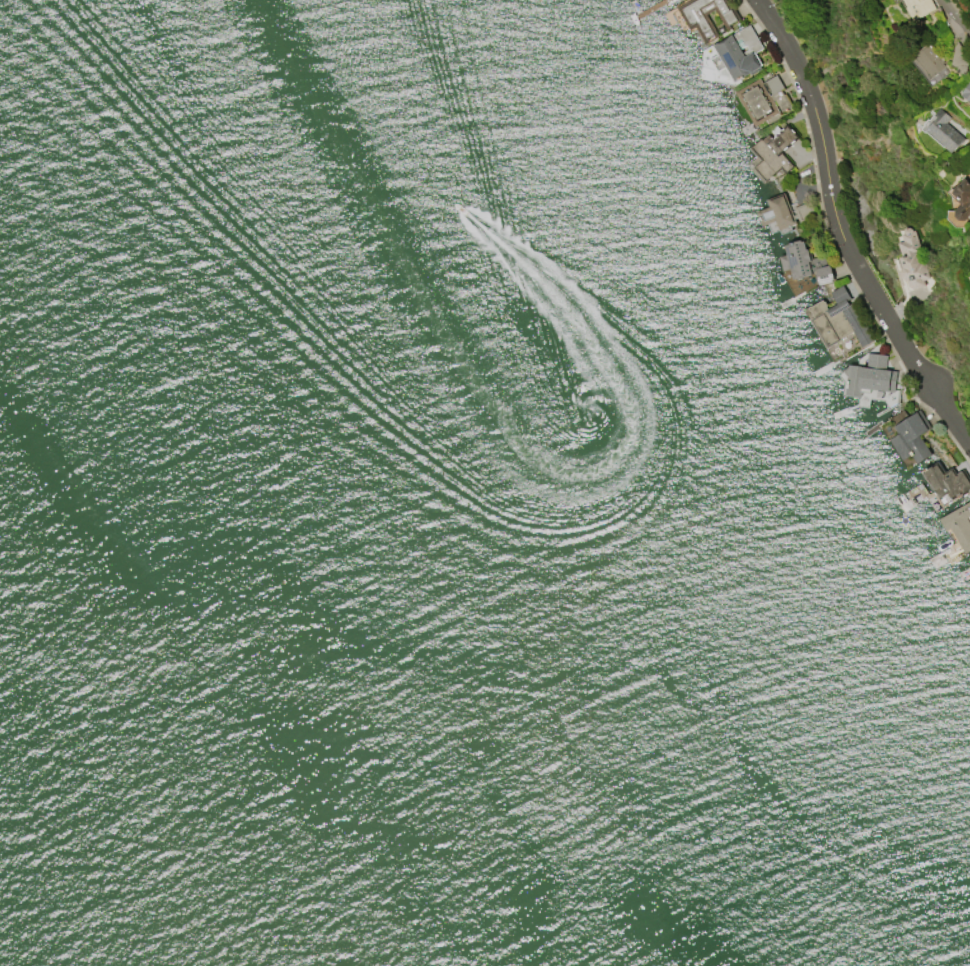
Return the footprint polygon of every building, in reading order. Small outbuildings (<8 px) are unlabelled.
[(675,8),(689,0),(722,0),(728,10),(733,7),(741,21),(738,23),(736,21),(728,26),(729,28),(726,30),(714,9),(705,14),(717,34),(714,36),(713,34),(706,38),(708,41),(704,43),(695,27),(689,31),(675,8)] [(913,20),(902,0),(930,0),(935,8),(913,20)] [(717,72),(709,57),(716,53),(711,45),(721,39),(722,40),(748,25),(761,47),(753,53),(761,67),(750,74),(749,73),(733,83),(724,68),(717,72)] [(949,70),(926,44),(908,59),(931,86),(949,70)] [(758,77),(761,82),(774,74),(783,87),(779,90),(781,94),(782,94),(790,106),(780,112),(773,100),(771,101),(778,112),(753,126),(733,92),(758,77)] [(967,82),(969,84),(969,101),(960,95),(967,82)] [(944,123),(963,139),(950,154),(941,146),(942,145),(923,129),(926,125),(927,125),(934,117),(931,115),(937,107),(949,118),(944,123)] [(786,126),(796,137),(779,152),(792,166),(785,172),(779,166),(764,180),(753,168),(762,160),(750,148),(760,139),(761,140),(767,135),(771,139),(786,126)] [(962,177),(969,184),(969,219),(968,217),(963,221),(957,220),(952,216),(952,211),(958,204),(953,198),(954,197),(949,192),(951,190),(950,189),(962,177)] [(792,208),(808,202),(814,218),(798,224),(796,218),(793,219),(795,224),(777,231),(774,221),(760,226),(755,212),(768,207),(765,199),(782,193),(791,215),(795,214),(792,208)] [(911,226),(898,230),(903,241),(896,243),(901,257),(893,260),(905,291),(931,282),(911,226)] [(781,271),(778,256),(785,254),(783,245),(787,244),(787,242),(800,239),(800,241),(802,240),(805,249),(807,248),(809,259),(824,255),(827,264),(829,264),(833,279),(832,279),(833,282),(818,285),(818,284),(816,284),(814,277),(816,276),(814,268),(809,269),(811,275),(792,280),(789,269),(781,271)] [(807,308),(821,299),(822,302),(823,301),(825,305),(824,306),(826,309),(835,304),(829,293),(841,285),(850,298),(849,299),(873,339),(860,347),(851,332),(839,339),(840,340),(826,349),(808,319),(812,317),(807,308)] [(866,352),(886,355),(884,369),(896,371),(893,391),(888,391),(888,392),(881,391),(880,399),(874,399),(875,393),(869,393),(869,389),(861,388),(860,397),(843,395),(845,376),(841,371),(846,366),(847,364),(864,367),(866,352)] [(902,460),(889,440),(897,434),(892,427),(895,425),(916,412),(928,430),(920,435),(932,454),(916,464),(910,455),(902,460)] [(962,471),(969,484),(969,488),(962,494),(961,492),(959,493),(959,494),(955,497),(955,495),(950,498),(947,494),(940,499),(939,498),(938,498),(935,493),(936,493),(934,490),(933,490),(928,483),(929,483),(927,479),(926,479),(922,474),(924,473),(923,471),(931,466),(932,467),(936,465),(943,475),(951,469),(955,476),(962,471)]
